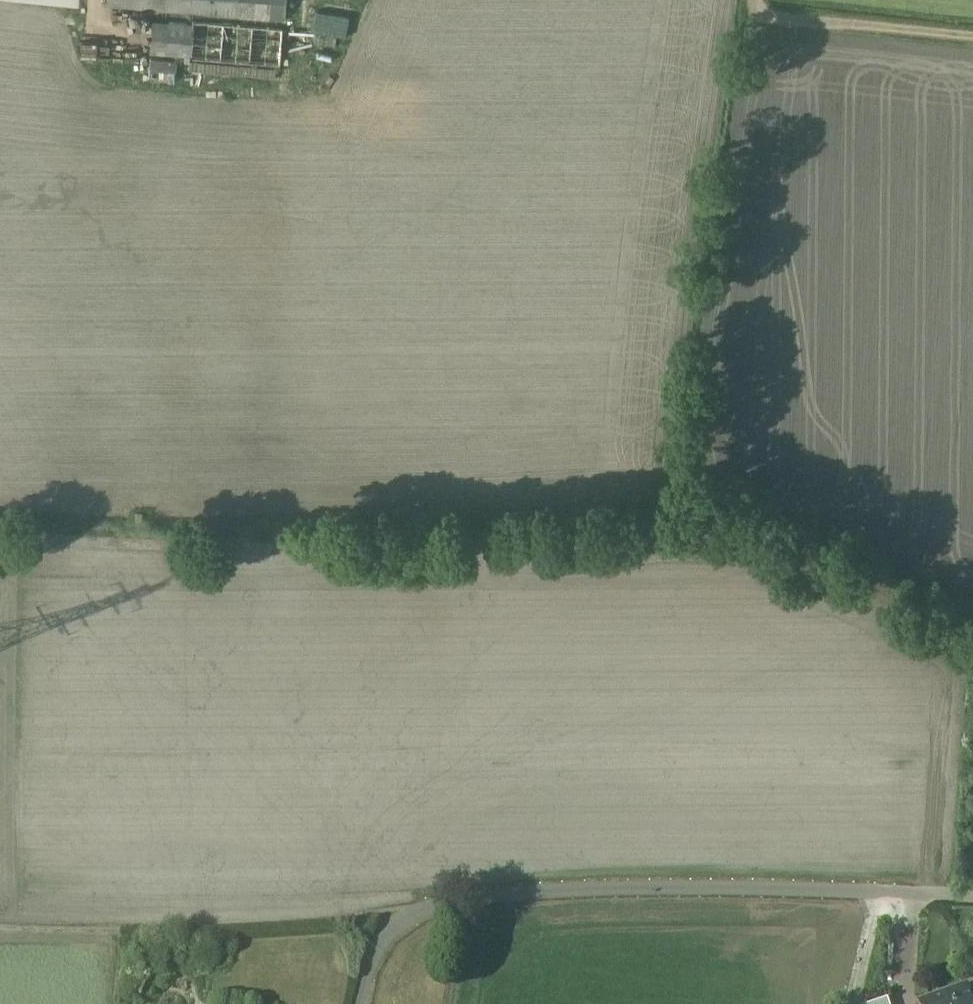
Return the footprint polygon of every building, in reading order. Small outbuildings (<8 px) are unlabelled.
[(240,0),(108,0),(107,6),(239,17),(240,0)] [(176,21),(146,20),(145,34),(139,34),(139,48),(175,49),(176,21)] [(970,997),(967,986),(920,1003),(972,1003),(972,996),(970,997)]
